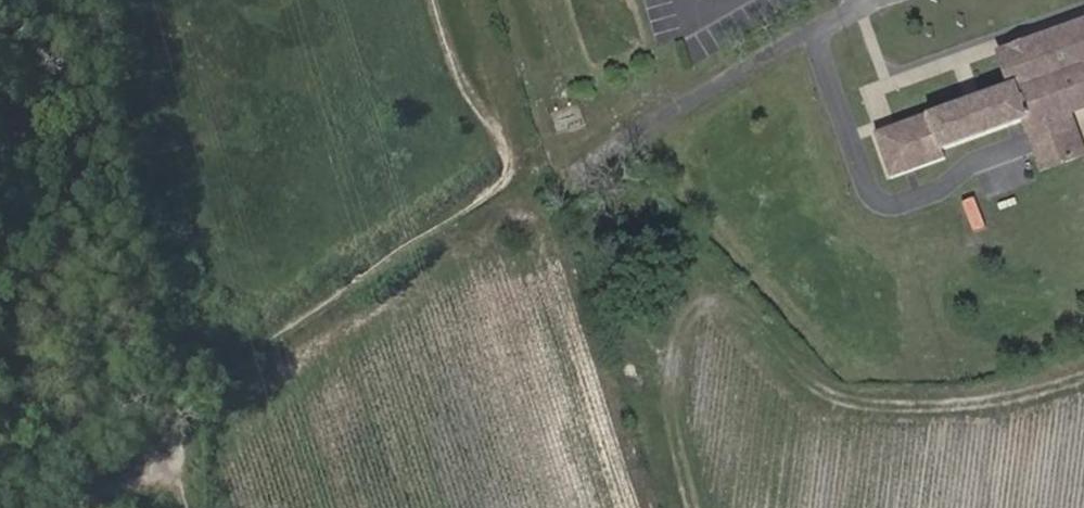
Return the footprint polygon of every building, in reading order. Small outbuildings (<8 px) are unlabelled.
[(885,135),(903,184),(954,161),(950,151),(1022,125),(1025,136),(1042,182),(1083,167),(1083,141),(1075,114),(1083,111),(1083,27),(1008,54),(1018,84),(885,135)]
